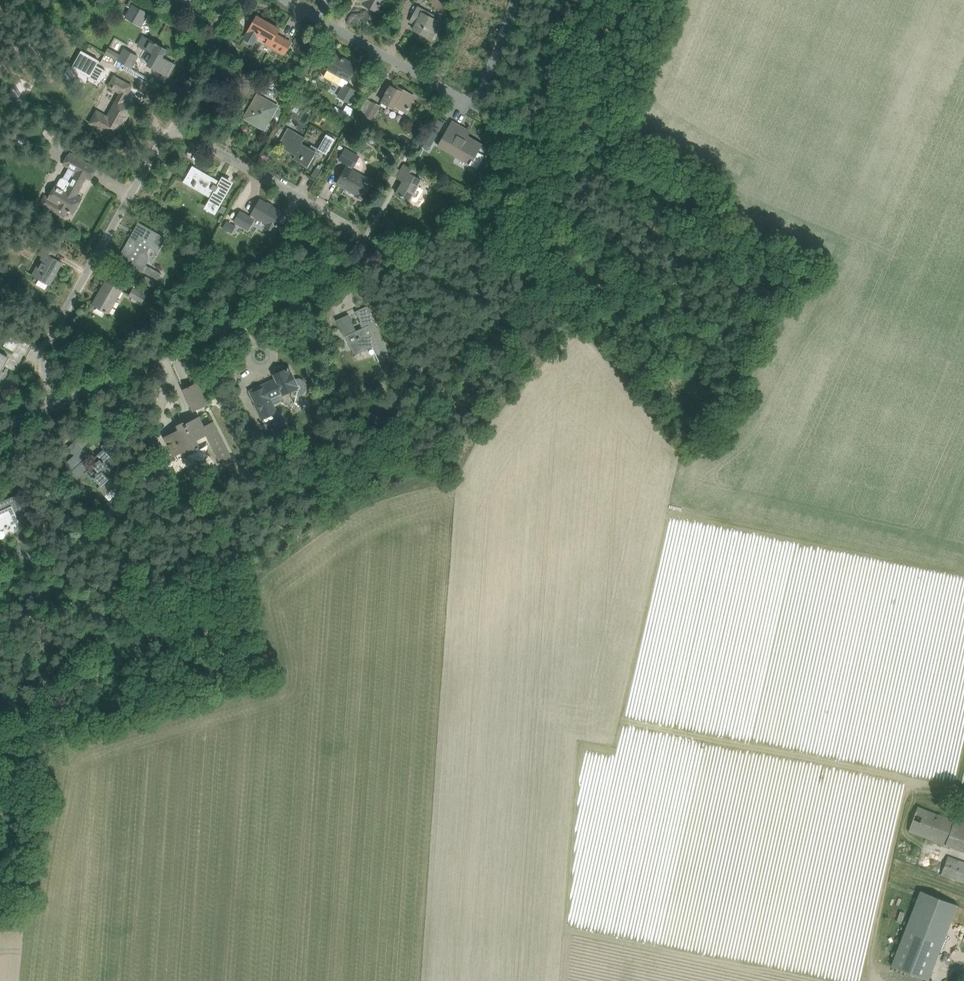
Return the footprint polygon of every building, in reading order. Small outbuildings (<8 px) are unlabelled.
[(368,3),(367,6),(377,11),(379,6),(380,6),(381,4),(380,4),(382,0),(362,0),(368,3)] [(132,4),(125,17),(141,26),(148,13),(132,4)] [(413,29),(432,39),(436,32),(433,31),(438,21),(429,17),(431,13),(418,7),(411,20),(416,23),(413,29)] [(257,16),(244,40),(252,45),(259,33),(269,38),(266,44),(284,54),(291,42),(276,34),(277,33),(272,30),(274,26),(257,16)] [(137,45),(154,54),(148,64),(168,76),(174,64),(162,58),(166,50),(157,44),(157,43),(142,35),(137,45)] [(132,68),(139,56),(123,47),(116,60),(132,68)] [(108,49),(106,54),(116,59),(119,54),(108,49)] [(81,51),(72,67),(90,77),(99,60),(98,60),(81,51)] [(336,97),(350,104),(358,89),(347,83),(348,81),(357,66),(336,54),(324,76),(342,86),(336,97)] [(143,89),(149,77),(133,68),(130,73),(128,72),(124,79),(143,89)] [(95,110),(89,122),(116,138),(121,129),(119,128),(131,106),(123,101),(132,86),(114,75),(108,86),(120,93),(107,116),(95,110)] [(23,107),(34,90),(19,80),(8,98),(23,107)] [(406,112),(408,109),(409,108),(409,107),(415,96),(396,86),(395,89),(390,86),(382,102),(393,108),(394,106),(406,112)] [(258,96),(245,118),(264,129),(271,116),(276,119),(281,109),(258,96)] [(372,119),(380,106),(373,102),(366,116),(372,119)] [(346,105),(343,111),(351,115),(354,109),(346,105)] [(439,145),(457,155),(456,157),(470,165),(482,144),(482,143),(481,146),(466,137),(465,139),(457,135),(462,127),(452,121),(439,145)] [(278,145),(288,151),(296,155),(294,159),(308,167),(316,152),(319,154),(321,151),(326,154),(335,139),(326,134),(318,148),(311,144),(309,148),(302,144),(305,138),(288,128),(278,145)] [(347,187),(364,197),(366,193),(373,182),(351,169),(358,156),(345,149),(339,159),(349,165),(347,167),(337,184),(346,189),(347,187)] [(45,194),(40,203),(64,216),(68,210),(73,213),(81,199),(76,196),(86,177),(90,179),(96,168),(69,153),(64,164),(76,171),(70,182),(63,178),(61,178),(57,185),(56,184),(49,197),(45,194)] [(397,193),(410,200),(421,180),(413,175),(415,172),(404,165),(397,177),(403,181),(397,193)] [(193,168),(186,181),(195,186),(197,183),(206,188),(204,192),(212,196),(206,207),(215,212),(231,183),(222,178),(219,183),(193,168)] [(273,232),(276,226),(277,226),(278,225),(277,224),(284,213),(272,206),(271,207),(267,205),(267,204),(260,200),(250,217),(241,211),(235,222),(248,229),(255,216),(266,223),(264,226),(273,232)] [(226,221),(222,228),(232,233),(236,226),(226,221)] [(165,238),(147,228),(139,223),(120,255),(129,260),(130,260),(133,262),(131,265),(144,272),(144,271),(147,273),(159,279),(162,273),(146,265),(147,263),(148,260),(148,258),(148,255),(147,252),(150,247),(158,251),(165,238)] [(58,262),(61,263),(62,262),(53,258),(57,251),(45,244),(39,254),(43,257),(33,275),(40,279),(36,284),(45,289),(48,284),(50,284),(48,283),(55,271),(54,270),(58,262)] [(160,283),(146,275),(142,282),(161,292),(163,288),(159,285),(160,283)] [(93,304),(102,309),(108,313),(121,290),(106,281),(93,304)] [(133,288),(130,295),(142,302),(146,295),(133,288)] [(390,357),(371,315),(367,306),(356,311),(364,327),(356,331),(348,315),(338,319),(354,355),(373,347),(379,361),(390,357)] [(9,335),(3,345),(13,350),(19,341),(9,335)] [(258,411),(261,419),(276,412),(273,404),(280,401),(283,397),(283,394),(290,390),(292,392),(293,393),(294,394),(295,395),(298,395),(300,395),(301,395),(303,394),(304,393),(305,392),(306,391),(306,389),(307,388),(307,386),(307,385),(306,383),(305,381),(304,380),(303,379),(301,378),(300,378),(298,378),(297,378),(295,379),(289,367),(283,370),(282,367),(279,365),(275,367),(274,370),(276,374),(274,375),(276,379),(274,380),(270,384),(265,386),(263,385),(261,385),(250,391),(256,405),(257,404),(260,410),(258,411)] [(193,410),(206,404),(197,384),(184,389),(193,410)] [(199,417),(185,424),(184,422),(178,425),(180,429),(165,437),(170,446),(174,455),(183,451),(185,456),(200,448),(196,439),(199,438),(221,466),(232,460),(213,422),(204,427),(203,426),(199,417)] [(68,447),(74,454),(66,461),(72,469),(70,471),(77,479),(85,472),(92,480),(95,478),(99,483),(96,485),(104,495),(120,481),(111,470),(118,464),(108,453),(116,446),(109,438),(101,445),(104,449),(92,459),(76,440),(68,447)] [(20,504),(16,495),(0,502),(0,538),(29,525),(20,504)] [(958,811),(954,819),(917,806),(908,831),(963,851),(963,813),(958,811)] [(963,882),(963,862),(948,856),(941,874),(963,882)] [(958,905),(920,890),(891,965),(929,980),(958,905)]
